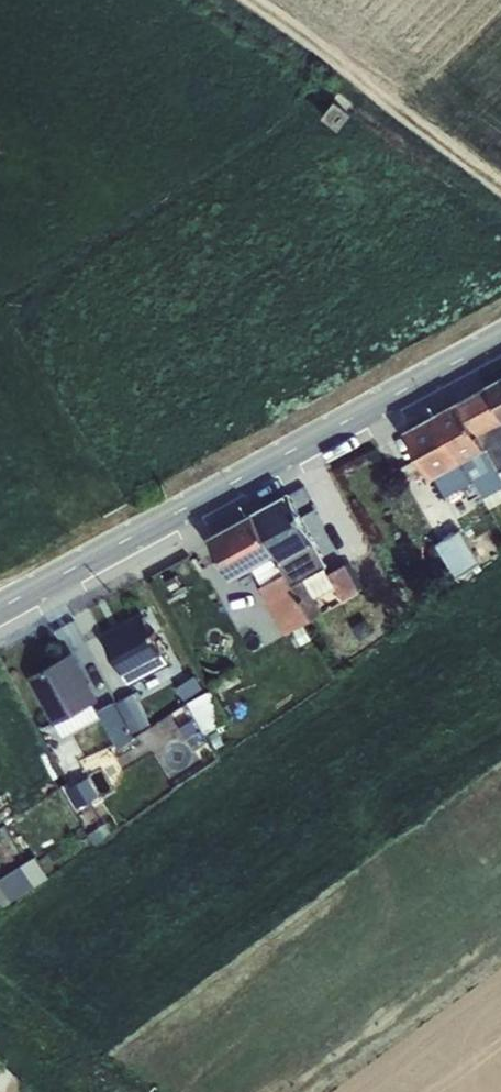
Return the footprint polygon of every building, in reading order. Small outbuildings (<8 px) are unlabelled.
[(321,117),(337,124),(346,104),(330,97),(321,117)] [(500,405),(500,377),(488,384),(500,405)] [(500,420),(500,405),(488,384),(461,399),(479,432),(500,420)] [(438,411),(464,457),(486,446),(479,432),(461,399),(438,411)] [(432,474),(463,458),(464,457),(438,411),(407,429),(432,474)] [(479,432),(486,446),(500,469),(500,420),(479,432)] [(486,446),(464,457),(463,458),(475,479),(485,495),(500,486),(500,471),(500,469),(486,446)] [(475,479),(463,458),(432,474),(445,494),(475,479)] [(491,505),(500,500),(500,486),(485,495),(491,505)] [(255,511),(277,552),(281,559),(314,541),(287,493),(255,511)] [(277,552),(255,511),(211,534),(233,575),(252,565),(277,552)] [(437,542),(457,575),(480,561),(461,529),(437,542)] [(314,541),(281,559),(288,570),(294,581),(304,576),(326,564),(327,564),(314,541)] [(263,584),(288,570),(281,559),(277,552),(252,565),(263,584)] [(337,584),(344,598),(359,589),(345,563),(330,571),(337,584)] [(337,584),(330,571),(326,564),(304,576),(314,596),(337,584)] [(313,618),(294,581),(288,570),(263,584),(261,585),(287,632),(313,618)] [(314,596),(304,576),(294,581),(313,618),(322,611),(314,596)] [(104,632),(131,682),(168,663),(141,612),(104,632)] [(73,650),(29,674),(55,722),(56,721),(93,701),(99,698),(73,650)] [(185,699),(204,687),(196,674),(176,686),(185,699)] [(190,699),(207,730),(230,718),(213,687),(190,699)] [(118,700),(135,731),(150,722),(133,692),(118,700)] [(98,709),(101,714),(118,745),(135,736),(115,699),(98,709)] [(93,701),(56,721),(64,735),(101,714),(98,709),(93,701)] [(60,746),(71,765),(86,757),(76,738),(60,746)] [(73,802),(93,799),(89,768),(69,771),(73,802)] [(6,861),(16,856),(0,828),(0,850),(6,861)] [(13,899),(47,875),(35,855),(0,877),(0,879),(5,887),(13,899)] [(13,899),(5,887),(0,890),(0,893),(6,903),(13,899)]
